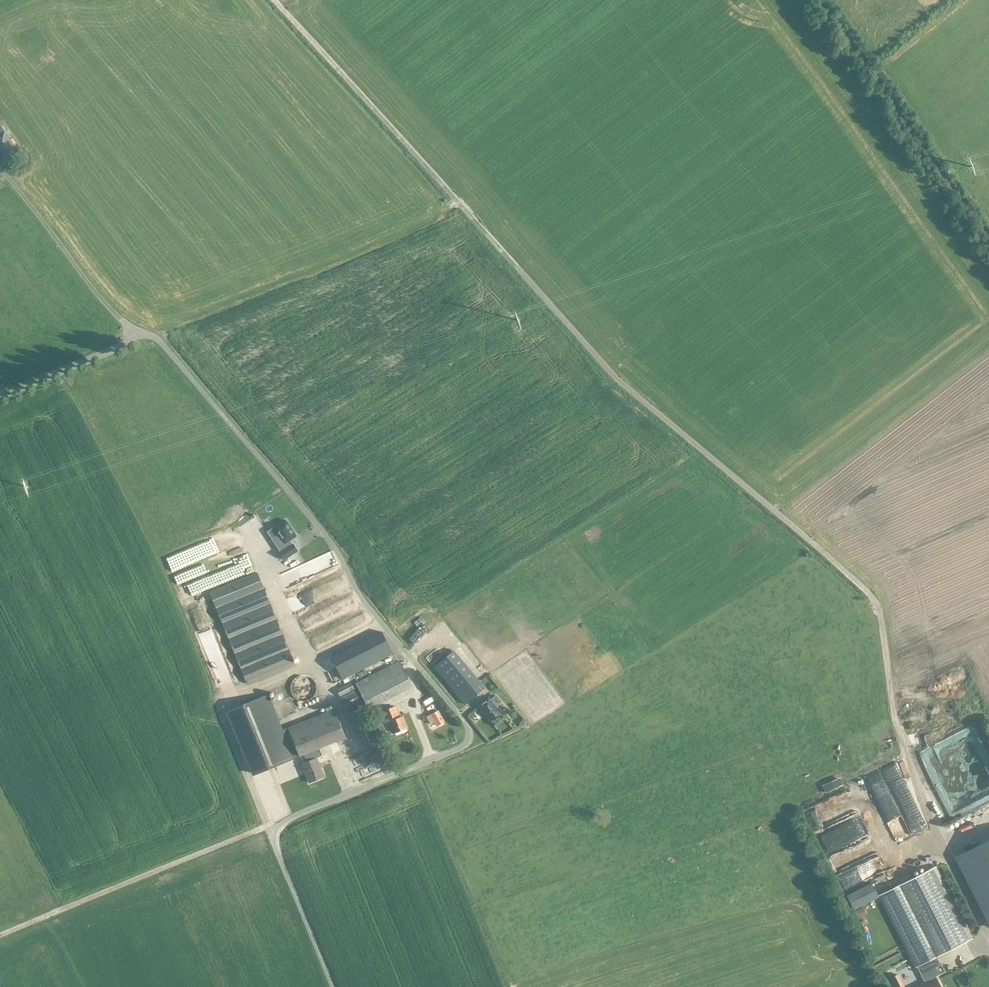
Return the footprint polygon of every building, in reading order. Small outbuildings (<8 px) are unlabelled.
[(7,161),(20,152),(5,129),(0,133),(0,151),(7,161)] [(286,520),(268,532),(281,552),(280,553),(285,559),(297,551),(293,544),(292,545),(289,540),(296,536),(286,520)] [(209,591),(247,683),(295,663),(257,571),(209,591)] [(298,626),(356,601),(351,590),(293,615),(298,626)] [(288,600),(290,606),(304,599),(302,594),(288,600)] [(364,609),(307,633),(312,643),(368,619),(364,609)] [(863,636),(872,629),(865,620),(856,627),(863,636)] [(331,659),(342,680),(393,654),(382,633),(331,659)] [(328,653),(335,651),(333,645),(326,646),(328,653)] [(484,688),(453,650),(434,665),(465,703),(484,688)] [(369,708),(413,686),(399,660),(356,683),(369,708)] [(372,723),(373,722),(364,705),(351,681),(336,689),(368,748),(382,740),(372,723)] [(231,683),(219,688),(221,696),(234,691),(231,683)] [(280,684),(273,689),(282,702),(289,697),(280,684)] [(492,719),(493,721),(501,715),(499,713),(501,712),(496,706),(501,702),(496,695),(492,699),(490,696),(479,706),(491,720),(492,719)] [(299,756),(287,727),(282,729),(268,696),(230,711),(256,774),(299,756)] [(403,716),(400,718),(395,706),(383,711),(391,730),(393,729),(394,733),(407,727),(403,716)] [(321,755),(319,748),(346,737),(334,708),(287,727),(299,756),(304,754),(307,762),(302,764),(309,782),(324,776),(316,757),(321,755)] [(437,725),(444,721),(438,711),(427,717),(431,724),(435,721),(437,725)] [(826,793),(843,785),(840,777),(822,785),(826,793)] [(855,810),(828,818),(831,827),(849,822),(848,818),(857,816),(855,810)] [(842,826),(827,834),(830,839),(845,831),(842,826)] [(823,850),(831,867),(848,860),(854,874),(863,870),(862,865),(868,863),(866,859),(876,855),(872,845),(867,848),(861,834),(823,850)] [(957,856),(988,919),(988,840),(957,856)] [(847,865),(834,871),(839,884),(853,878),(847,865)] [(936,866),(881,894),(918,966),(937,956),(972,939),(936,866)] [(857,883),(842,891),(847,901),(862,893),(857,883)] [(858,919),(866,914),(862,907),(854,911),(858,919)] [(912,958),(897,965),(905,980),(919,973),(912,958)] [(935,966),(930,969),(922,973),(927,984),(920,986),(941,986),(937,978),(936,979),(935,976),(939,974),(935,966)] [(891,978),(896,986),(905,986),(898,974),(891,978)]
